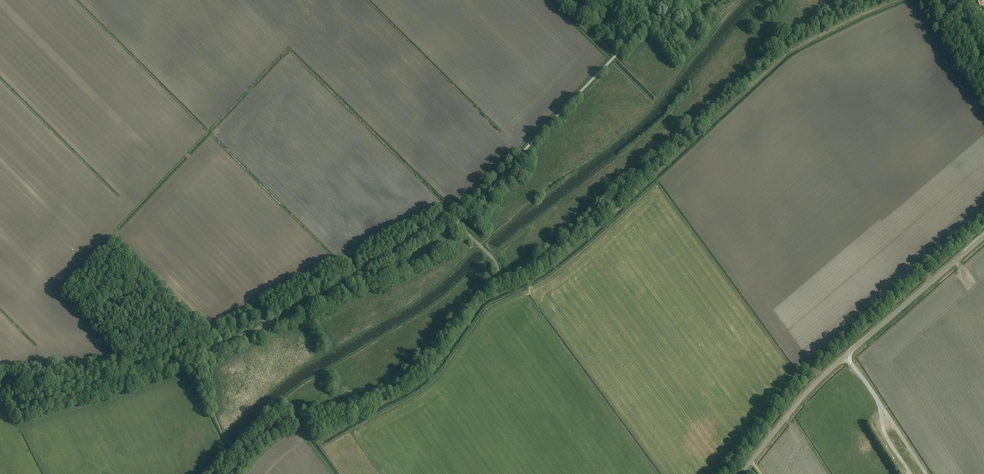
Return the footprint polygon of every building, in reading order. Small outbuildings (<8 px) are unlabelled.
[(961,279),(966,291),(975,286),(969,275),(961,279)]
